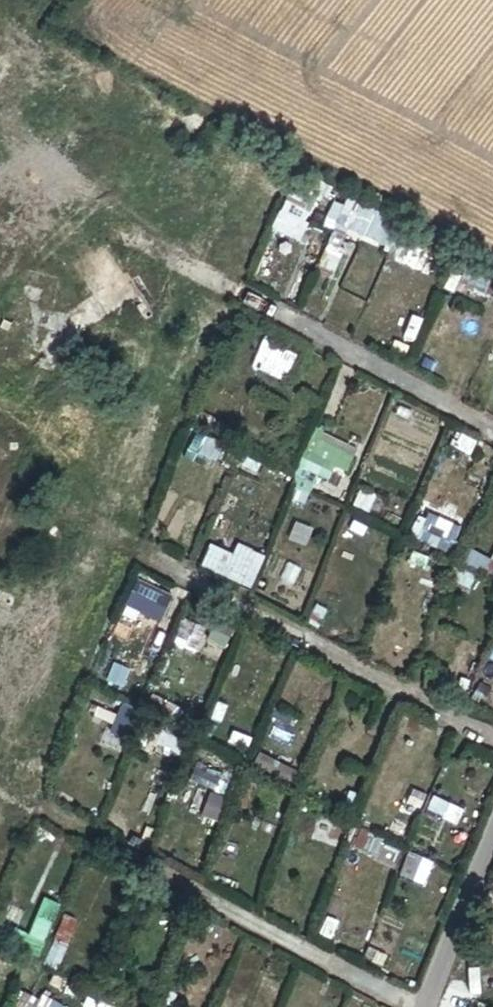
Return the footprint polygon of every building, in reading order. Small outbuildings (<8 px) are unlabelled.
[(234,166),(225,184),(245,194),(255,173),(294,192),(282,215),(304,226),(315,204),(322,188),(243,148),(234,166)] [(31,237),(69,254),(82,226),(45,209),(43,213),(20,202),(11,222),(33,232),(31,237)] [(336,226),(314,274),(331,282),(343,255),(338,253),(348,231),(390,250),(400,227),(346,203),(336,226)] [(412,271),(425,245),(414,239),(401,266),(412,271)] [(412,271),(428,280),(441,253),(425,245),(412,271)] [(93,304),(89,315),(102,319),(110,293),(118,270),(100,264),(92,287),(98,289),(93,304)] [(491,298),(492,294),(492,281),(465,269),(459,284),(491,298)] [(53,316),(59,282),(26,275),(20,304),(13,345),(0,342),(0,361),(33,367),(36,348),(38,349),(41,332),(66,337),(69,319),(53,316)] [(261,371),(285,383),(294,365),(280,357),(283,353),(264,343),(258,354),(267,359),(261,371)] [(195,426),(209,433),(216,421),(202,413),(195,426)] [(322,434),(299,481),(314,487),(319,477),(328,481),(334,468),(346,474),(357,451),(323,435),(322,434)] [(197,454),(215,464),(224,447),(207,438),(197,454)] [(242,467),(266,478),(271,468),(247,456),(242,467)] [(422,528),(416,540),(450,556),(456,543),(422,528)] [(200,567),(250,590),(265,558),(237,545),(233,556),(210,545),(200,567)] [(474,546),(463,566),(492,581),(492,565),(492,564),(492,561),(492,556),(474,546)] [(447,581),(470,590),(476,576),(452,565),(447,581)] [(406,614),(427,622),(431,608),(433,609),(437,597),(416,587),(411,599),(406,614)] [(116,658),(106,683),(124,690),(135,665),(116,658)] [(167,729),(157,750),(178,761),(188,739),(167,729)] [(432,798),(425,810),(456,827),(464,812),(432,798)] [(353,847),(376,857),(382,844),(372,839),(374,836),(361,830),(353,847)] [(399,877),(424,887),(433,864),(414,855),(407,857),(399,877)] [(77,923),(66,917),(43,968),(53,972),(77,923)] [(481,946),(492,952),(492,923),(491,922),(481,946)] [(102,978),(94,994),(111,1003),(117,983),(102,978)]
